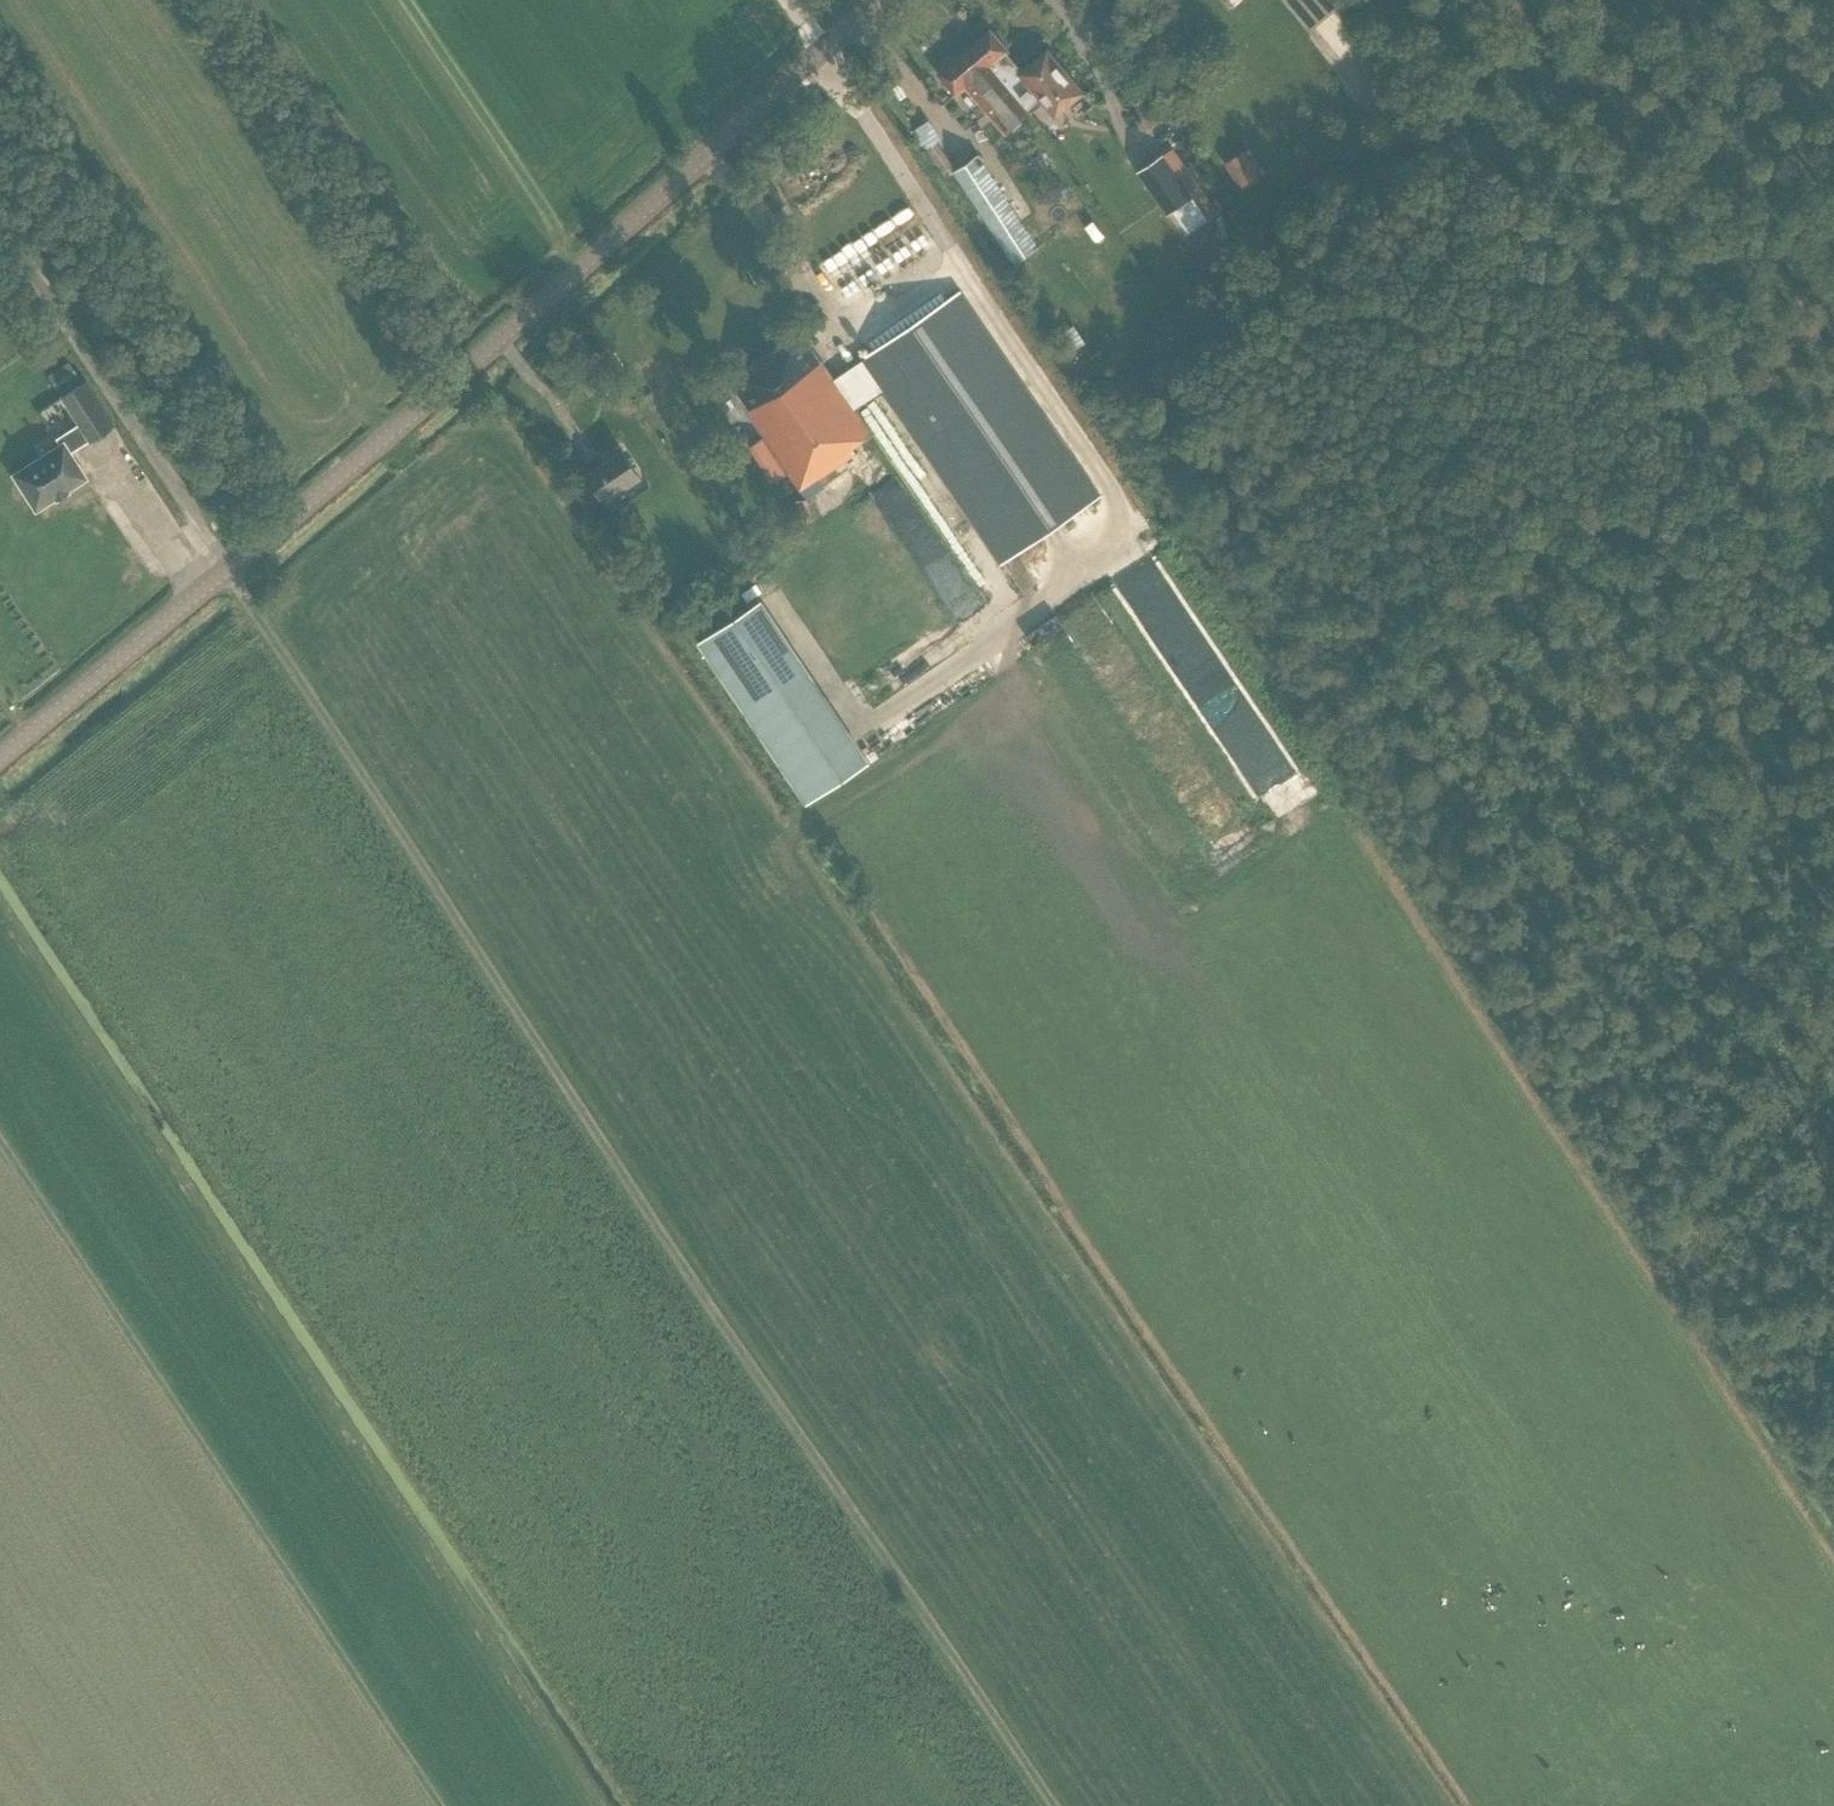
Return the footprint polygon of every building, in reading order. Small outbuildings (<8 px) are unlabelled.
[(1240,15),(1257,0),(1226,0),(1240,15)] [(991,31),(991,30),(973,45),(1027,108),(1039,98),(1056,117),(1084,93),(1048,50),(1023,71),(1007,54),(1010,51),(992,30),(991,31)] [(973,45),(938,74),(956,95),(966,86),(1006,133),(1030,113),(1027,109),(1027,108),(973,45)] [(1224,164),(1242,190),(1265,174),(1248,148),(1224,164)] [(1139,172),(1169,215),(1172,213),(1187,234),(1218,214),(1172,149),(1139,172)] [(1002,174),(994,180),(978,156),(956,171),(1015,264),(1039,248),(1004,195),(1012,190),(1002,174)] [(1073,190),(1040,211),(1051,228),(1083,207),(1073,190)] [(903,210),(886,223),(896,235),(912,221),(903,210)] [(854,237),(858,252),(891,242),(887,227),(854,237)] [(856,408),(884,389),(1002,563),(1101,497),(961,291),(834,377),(802,331),(728,381),(808,499),(826,486),(820,478),(858,452),(855,447),(873,435),(856,408)] [(82,383),(68,361),(47,375),(61,396),(82,383)] [(34,513),(88,479),(71,453),(114,426),(85,381),(82,383),(61,396),(78,424),(56,438),(59,443),(10,474),(34,513)] [(623,451),(588,474),(607,502),(641,479),(623,451)] [(989,602),(910,490),(903,495),(899,489),(886,498),(901,520),(893,526),(960,622),(989,602)] [(799,522),(813,520),(810,499),(796,501),(799,522)] [(869,764),(761,602),(700,643),(808,805),(869,764)] [(1177,745),(1158,747),(1162,776),(1203,770),(1197,733),(1176,736),(1177,745)]
